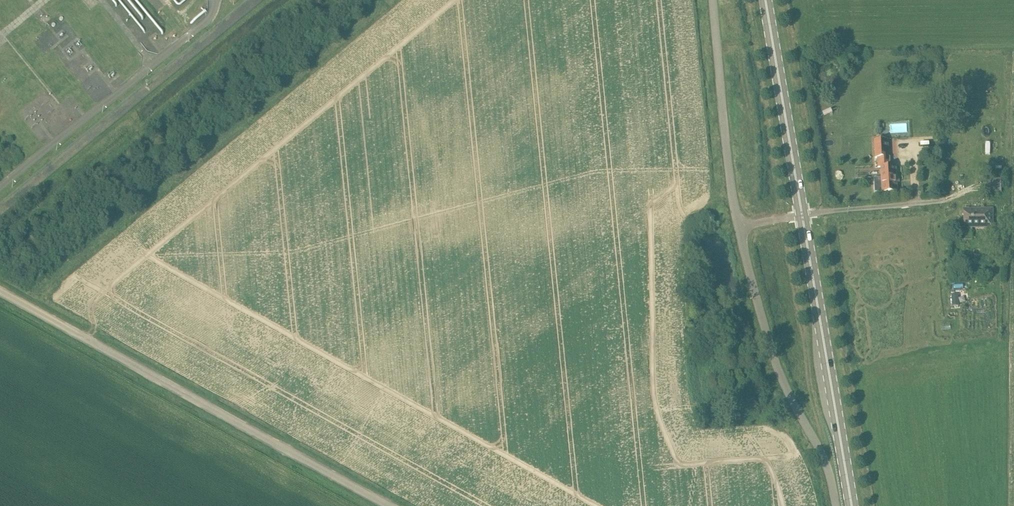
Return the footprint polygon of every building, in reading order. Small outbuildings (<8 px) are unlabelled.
[(123,13),(133,5),(129,1),(130,0),(112,0),(123,13)] [(889,157),(888,139),(875,140),(876,158),(878,158),(878,168),(882,167),(882,177),(874,178),(875,192),(883,192),(883,193),(897,192),(896,166),(886,167),(885,158),(889,157)] [(927,154),(928,162),(940,161),(940,154),(927,154)] [(1002,193),(1001,179),(990,179),(990,194),(1002,193)] [(994,230),(993,208),(964,209),(964,230),(972,230),(972,229),(984,229),(984,230),(994,230)]
